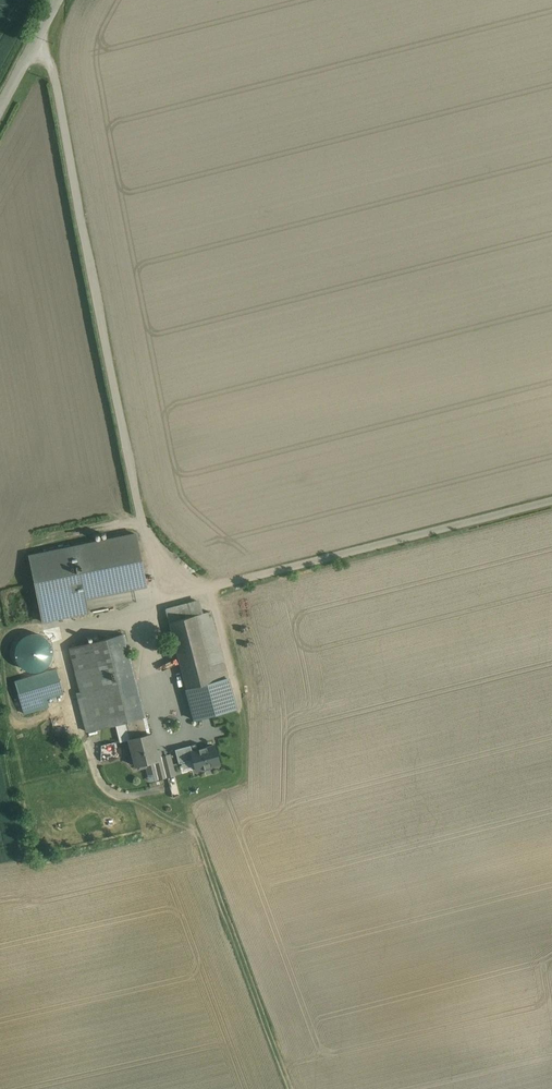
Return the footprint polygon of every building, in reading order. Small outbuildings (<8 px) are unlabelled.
[(144,585),(134,533),(29,554),(43,622),(87,614),(84,597),(144,585)] [(201,600),(164,609),(192,719),(234,709),(210,611),(204,613),(201,600)] [(143,718),(122,635),(68,648),(89,731),(117,724),(139,719),(143,718)] [(62,692),(56,669),(15,681),(24,714),(47,707),(44,698),(62,692)] [(158,759),(150,727),(141,729),(139,719),(117,724),(121,741),(128,739),(135,766),(138,765),(139,769),(146,767),(150,780),(174,774),(170,756),(158,759)] [(194,771),(219,764),(214,745),(189,751),(194,771)]
